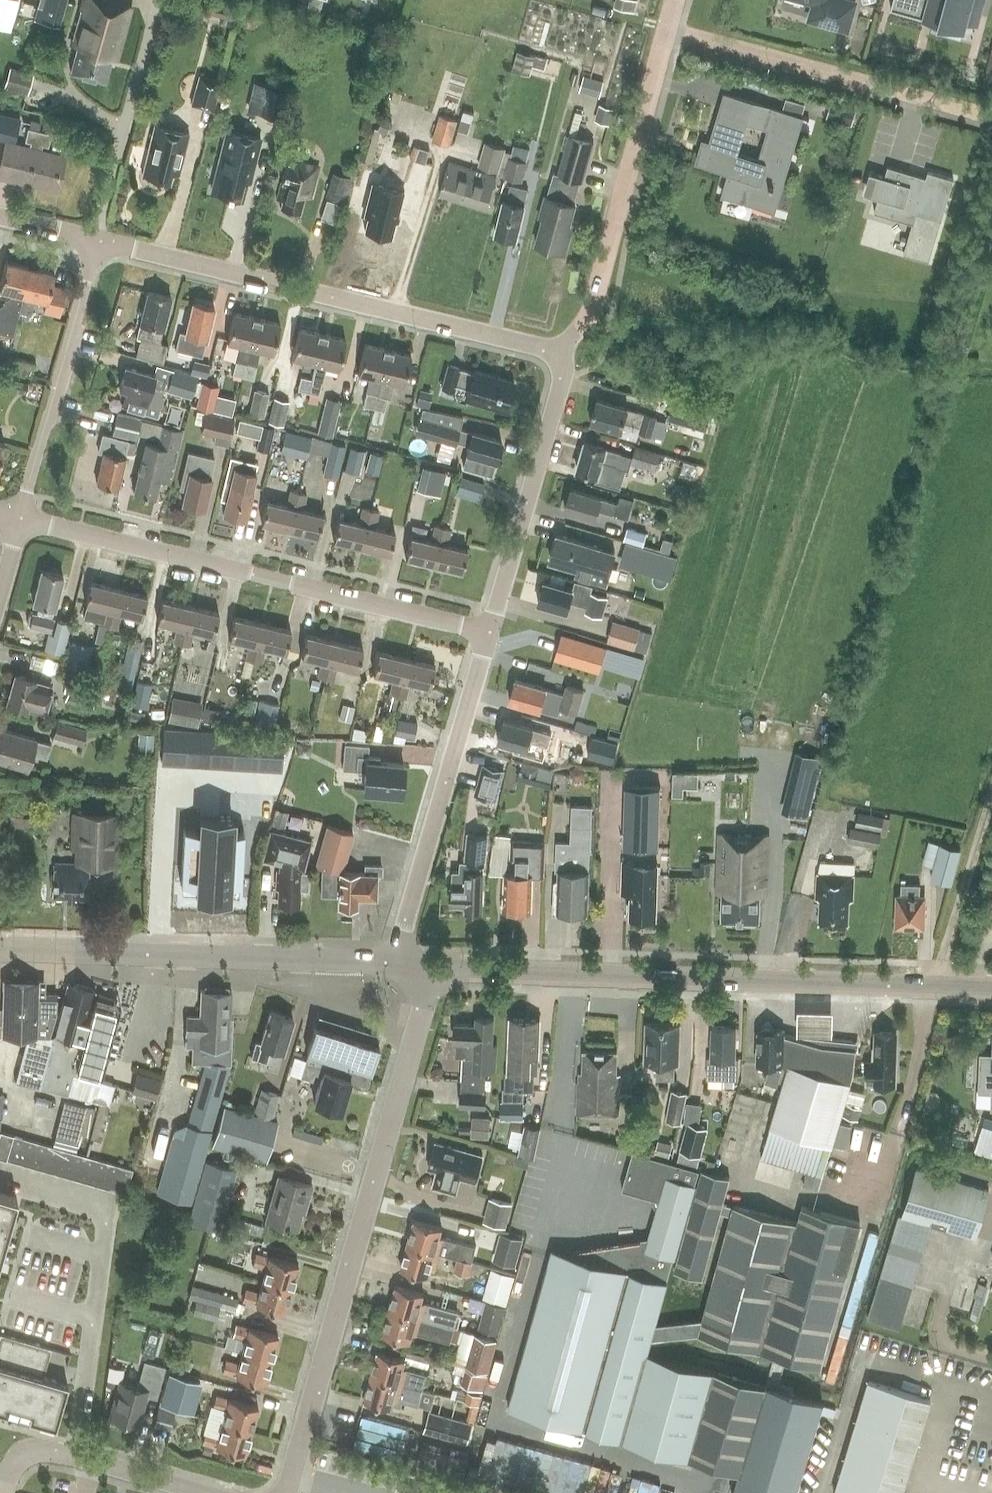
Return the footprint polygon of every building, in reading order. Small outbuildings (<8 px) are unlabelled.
[(67,0),(40,0),(38,7),(63,14),(67,0)] [(132,6),(112,0),(84,0),(72,44),(78,45),(71,71),(105,81),(111,59),(117,60),(132,6)] [(814,4),(809,20),(848,31),(855,3),(850,2),(850,3),(838,0),(800,0),(814,4)] [(890,8),(891,8),(892,4),(924,13),(923,17),(924,18),(924,17),(933,19),(933,20),(934,21),(936,16),(964,24),(965,21),(977,24),(984,0),(892,0),(890,8)] [(531,74),(536,55),(518,50),(512,69),(531,74)] [(28,94),(34,74),(10,67),(4,88),(28,94)] [(213,111),(222,80),(199,74),(191,105),(213,111)] [(580,91),(600,97),(605,81),(584,75),(580,91)] [(283,118),(289,90),(254,81),(247,110),(283,118)] [(802,118),(802,117),(783,111),(726,94),(712,142),(707,156),(728,162),(725,170),(730,171),(724,190),(728,191),(727,195),(742,199),(745,190),(756,194),(754,203),(775,209),(802,118)] [(615,108),(600,104),(595,120),(610,124),(615,108)] [(16,117),(0,112),(0,135),(11,138),(16,117)] [(440,115),(432,140),(450,146),(458,120),(441,115),(440,115)] [(381,117),(377,129),(382,130),(389,133),(393,120),(381,117)] [(180,173),(190,133),(154,125),(143,174),(170,181),(173,171),(180,173)] [(40,130),(29,128),(26,140),(31,142),(30,147),(6,141),(0,167),(0,177),(27,183),(40,130)] [(250,181),(261,137),(228,129),(218,168),(225,170),(219,192),(239,197),(243,179),(250,181)] [(40,130),(27,183),(56,191),(65,156),(41,150),(43,145),(49,146),(52,133),(40,130)] [(567,134),(556,173),(581,180),(583,181),(594,142),(567,134)] [(504,177),(510,157),(511,153),(505,151),(506,148),(485,142),(478,166),(500,173),(499,176),(504,177)] [(415,145),(410,157),(426,163),(430,150),(415,145)] [(510,157),(504,177),(522,182),(528,161),(510,157)] [(312,189),(319,166),(288,158),(277,198),(283,200),(281,208),(300,213),(307,188),(312,189)] [(487,208),(497,177),(450,162),(440,193),(487,208)] [(864,193),(879,198),(874,212),(913,223),(904,253),(929,261),(954,179),(928,171),(926,177),(888,166),(885,176),(870,172),(864,193)] [(344,202),(352,178),(333,172),(325,196),(344,202)] [(543,218),(536,243),(566,252),(572,230),(568,229),(576,204),(574,204),(578,189),(581,180),(556,173),(554,173),(552,181),(547,196),(545,196),(539,217),(543,218)] [(368,215),(365,229),(391,235),(395,220),(398,220),(405,191),(372,183),(365,214),(368,215)] [(524,205),(528,189),(510,185),(507,201),(503,201),(496,234),(517,239),(525,206),(524,205)] [(31,266),(7,260),(0,287),(0,289),(12,291),(11,296),(5,300),(4,304),(0,306),(0,333),(13,336),(19,311),(31,266)] [(31,266),(19,311),(31,314),(35,297),(47,300),(44,311),(60,315),(66,288),(51,284),(55,272),(31,266)] [(164,328),(171,297),(148,291),(140,322),(150,324),(146,338),(159,341),(162,328),(164,328)] [(207,339),(214,307),(193,302),(186,333),(180,332),(176,349),(202,356),(206,339),(207,339)] [(243,376),(257,318),(234,312),(227,341),(240,345),(233,373),(243,376)] [(257,318),(243,376),(254,378),(257,365),(256,365),(260,349),(273,353),(280,323),(257,318)] [(316,363),(323,333),(300,328),(293,357),(305,360),(303,368),(310,370),(312,362),(316,363)] [(312,378),(309,392),(319,394),(322,381),(326,365),(339,368),(346,339),(323,333),(316,363),(312,378)] [(162,362),(166,347),(140,340),(136,355),(162,362)] [(381,378),(388,349),(365,344),(358,373),(370,376),(366,392),(367,392),(364,405),(374,408),(378,395),(381,378)] [(388,349),(381,378),(404,384),(411,355),(388,349)] [(474,372),(460,368),(461,367),(448,363),(441,387),(454,390),(456,384),(469,388),(466,398),(506,410),(514,381),(474,370),(474,372)] [(127,367),(120,388),(128,390),(123,406),(127,407),(127,408),(144,413),(158,417),(164,396),(161,395),(164,388),(167,389),(191,396),(197,377),(173,369),(157,364),(154,375),(127,367)] [(309,392),(312,378),(301,376),(298,389),(309,392)] [(197,381),(193,393),(198,395),(195,404),(213,410),(220,386),(201,381),(201,382),(197,381)] [(249,413),(265,416),(270,392),(254,389),(249,413)] [(378,395),(374,408),(384,410),(388,397),(378,395)] [(289,401),(275,397),(269,421),(284,424),(289,401)] [(645,413),(628,408),(598,399),(591,422),(621,431),(624,422),(641,427),(639,432),(651,435),(657,416),(645,413)] [(672,403),(667,419),(706,430),(711,414),(672,403)] [(422,408),(415,432),(455,443),(456,440),(469,444),(466,453),(463,466),(492,474),(496,461),(502,440),(472,432),(459,428),(462,417),(422,408)] [(337,414),(336,414),(324,411),(319,431),(332,434),(337,414)] [(137,439),(141,417),(117,412),(112,434),(137,439)] [(229,439),(234,418),(208,412),(202,432),(229,439)] [(269,452),(275,428),(262,425),(257,449),(269,452)] [(169,483),(182,431),(162,426),(158,446),(146,443),(134,491),(155,496),(159,480),(169,483)] [(285,430),(280,452),(294,455),(306,458),(312,436),(299,433),(285,430)] [(118,487),(125,456),(124,456),(128,441),(115,437),(116,437),(103,434),(99,451),(104,453),(97,482),(118,487)] [(585,441),(577,470),(598,476),(597,480),(621,487),(626,469),(629,470),(631,464),(656,471),(661,453),(635,445),(632,456),(621,453),(622,452),(606,448),(585,441)] [(338,479),(346,445),(331,442),(323,476),(338,479)] [(360,474),(365,450),(350,446),(345,470),(360,474)] [(375,449),(370,469),(384,473),(389,452),(375,449)] [(205,508),(212,478),(210,477),(215,457),(188,451),(180,488),(186,490),(183,503),(205,508)] [(231,458),(220,502),(226,503),(224,513),(246,518),(253,488),(257,473),(251,471),(252,463),(231,458)] [(441,496),(447,473),(423,467),(417,491),(441,496)] [(478,502),(484,484),(461,476),(455,494),(478,502)] [(617,503),(602,498),(571,489),(565,510),(596,519),(598,509),(628,518),(634,499),(620,495),(617,503)] [(290,529),(299,492),(291,490),(287,506),(267,501),(262,522),(290,529)] [(299,492),(290,529),(318,536),(323,514),(303,509),(307,493),(299,492)] [(362,546),(371,509),(363,507),(359,523),(339,518),(334,540),(362,546)] [(371,509),(362,546),(390,553),(395,532),(375,527),(379,511),(371,509)] [(434,564),(443,526),(435,525),(431,541),(411,536),(406,557),(434,564)] [(443,526),(434,564),(462,571),(467,549),(447,544),(451,528),(443,526)] [(643,546),(647,533),(627,527),(623,540),(643,546)] [(606,584),(616,553),(589,545),(589,544),(558,535),(551,560),(577,568),(575,575),(606,584)] [(646,568),(652,549),(627,542),(622,562),(646,568)] [(54,608),(55,608),(63,575),(42,570),(34,603),(39,604),(37,614),(33,613),(30,614),(28,622),(30,625),(51,630),(53,618),(51,617),(54,608)] [(591,593),(593,586),(575,581),(573,590),(544,581),(538,603),(567,611),(570,602),(586,607),(585,611),(602,616),(608,597),(591,593)] [(110,626),(119,588),(91,582),(86,603),(87,603),(84,616),(103,620),(102,624),(110,626)] [(119,588),(110,626),(118,628),(121,612),(142,617),(147,595),(119,588)] [(182,643),(191,606),(163,599),(157,620),(178,625),(174,641),(182,643)] [(191,606),(182,643),(190,645),(193,629),(214,634),(219,613),(191,606)] [(254,661),(263,623),(235,616),(229,638),(250,643),(246,659),(254,661)] [(64,654),(72,623),(57,619),(54,634),(49,633),(45,649),(64,654)] [(634,650),(640,629),(613,620),(606,641),(634,650)] [(102,624),(100,623),(96,640),(106,642),(110,626),(102,624)] [(263,623),(254,661),(262,663),(265,647),(286,652),(291,630),(263,623)] [(652,632),(640,629),(634,650),(646,653),(652,632)] [(599,672),(607,646),(562,632),(554,658),(599,672)] [(326,678),(335,641),(307,634),(301,655),(322,660),(318,676),(326,678)] [(132,688),(143,641),(129,638),(119,685),(132,688)] [(93,645),(72,640),(66,668),(87,672),(93,645)] [(335,641),(326,678),(334,680),(337,664),(358,669),(363,648),(335,641)] [(398,696),(407,658),(379,651),(374,673),(394,678),(390,694),(387,693),(384,706),(380,705),(377,716),(393,720),(399,696),(398,696)] [(398,696),(399,696),(406,698),(409,682),(417,684),(416,692),(427,695),(429,686),(430,687),(435,665),(407,658),(398,696)] [(44,711),(51,686),(35,681),(35,680),(15,674),(8,702),(27,707),(44,711)] [(105,708),(111,687),(70,677),(65,699),(93,707),(94,705),(105,708)] [(564,694),(546,689),(546,688),(516,679),(510,701),(540,710),(540,709),(559,715),(561,707),(578,712),(584,691),(567,686),(564,694)] [(152,683),(137,680),(132,705),(147,708),(152,683)] [(321,682),(312,680),(310,690),(319,692),(321,682)] [(198,727),(203,702),(173,696),(168,721),(198,727)] [(275,728),(280,705),(259,700),(254,723),(275,728)] [(352,721),(355,706),(343,704),(339,718),(352,721)] [(399,736),(416,743),(424,722),(407,716),(399,736)] [(504,720),(498,741),(515,745),(513,752),(544,761),(552,734),(534,728),(504,720)] [(83,745),(87,730),(57,721),(53,736),(83,745)] [(381,740),(384,725),(376,723),(373,738),(381,740)] [(51,744),(35,739),(36,738),(0,728),(0,729),(0,759),(28,767),(31,754),(47,758),(51,744)] [(212,731),(164,728),(162,763),(282,770),(283,742),(212,738),(212,731)] [(614,761),(619,742),(593,735),(588,755),(614,761)] [(401,793),(404,763),(368,760),(369,745),(345,744),(343,769),(366,771),(364,790),(401,793)] [(815,812),(831,754),(804,747),(788,805),(815,812)] [(483,764),(474,793),(494,799),(503,769),(483,764)] [(540,767),(528,764),(523,780),(536,783),(540,767)] [(683,796),(684,772),(673,771),(672,796),(683,796)] [(659,848),(661,787),(625,786),(623,847),(659,848)] [(592,852),(593,827),(593,806),(573,805),(571,842),(557,841),(556,865),(559,866),(559,879),(555,881),(553,913),(588,914),(590,852),(592,852)] [(886,836),(890,818),(884,817),(885,816),(857,811),(855,827),(850,827),(848,842),(878,847),(880,835),(886,836)] [(115,865),(117,815),(74,814),(73,849),(77,849),(77,863),(55,862),(53,896),(88,897),(89,864),(115,865)] [(183,882),(197,883),(196,895),(229,897),(230,882),(240,883),(242,883),(245,832),(243,832),(232,831),(233,818),(201,816),(200,829),(185,828),(184,828),(181,882),(183,882)] [(364,872),(342,872),(353,833),(327,826),(316,865),(322,867),(321,895),(338,896),(338,903),(357,904),(357,897),(376,897),(377,873),(382,873),(382,865),(365,864),(364,872)] [(303,870),(310,841),(270,831),(263,860),(278,864),(276,871),(276,888),(279,888),(278,904),(298,905),(299,889),(308,889),(309,872),(303,871),(303,870)] [(485,864),(487,835),(469,833),(466,861),(461,861),(460,871),(453,871),(452,887),(452,886),(451,905),(466,905),(465,910),(482,911),(484,872),(482,872),(482,863),(485,864)] [(766,895),(768,835),(719,833),(717,883),(723,884),(722,920),(759,921),(760,894),(766,895)] [(544,876),(546,841),(510,840),(509,873),(505,873),(504,908),(532,909),(533,876),(544,876)] [(952,884),(961,851),(929,841),(923,864),(933,867),(930,878),(952,884)] [(656,917),(658,884),(657,884),(658,862),(622,861),(620,895),(631,895),(631,903),(628,903),(628,911),(631,911),(630,916),(656,917)] [(853,900),(855,863),(820,862),(819,873),(817,873),(816,899),(820,899),(819,923),(848,924),(849,900),(853,900)] [(920,896),(921,884),(906,883),(906,879),(902,879),(901,895),(898,895),(897,926),(924,927),(925,896),(920,896)] [(4,992),(3,1034),(28,1035),(17,1081),(39,1087),(52,1036),(49,1036),(57,1012),(57,993),(38,993),(38,985),(34,981),(5,980),(4,992)] [(73,1073),(89,1077),(90,1074),(98,1076),(115,1009),(92,1003),(95,990),(68,983),(41,1087),(67,1094),(72,1073),(73,1073)] [(230,1017),(232,991),(201,990),(200,1016),(187,1015),(185,1046),(192,1046),(192,1062),(205,1062),(188,1122),(176,1129),(158,1192),(191,1202),(210,1131),(230,1064),(231,1064),(233,1018),(230,1017)] [(256,1041),(251,1056),(269,1062),(268,1067),(277,1070),(283,1050),(284,1050),(293,1018),(270,1011),(261,1042),(256,1041)] [(833,1014),(799,1014),(798,1038),(822,1045),(828,1041),(832,1038),(833,1014)] [(493,1044),(494,1019),(476,1018),(476,1024),(456,1023),(455,1041),(457,1041),(456,1055),(464,1056),(462,1091),(461,1091),(460,1105),(485,1107),(486,1092),(484,1092),(485,1069),(496,1069),(497,1045),(493,1044)] [(534,1073),(538,1073),(540,1020),(510,1019),(508,1071),(506,1071),(506,1088),(504,1087),(504,1100),(502,1100),(502,1116),(524,1117),(524,1090),(534,1090),(534,1073)] [(679,1061),(680,1023),(647,1022),(645,1060),(657,1060),(656,1077),(674,1077),(675,1061),(679,1061)] [(367,1084),(379,1044),(315,1025),(307,1051),(308,1052),(301,1076),(313,1080),(315,1072),(323,1074),(314,1102),(341,1110),(351,1079),(367,1084)] [(711,1057),(707,1056),(706,1078),(738,1080),(739,1058),(735,1058),(737,1027),(712,1026),(711,1057)] [(758,1032),(757,1063),(770,1064),(766,1078),(778,1081),(778,1080),(784,1082),(762,1158),(808,1172),(823,1176),(850,1084),(851,1084),(854,1073),(857,1044),(828,1041),(822,1045),(784,1034),(784,1033),(772,1032),(769,1029),(763,1029),(760,1032),(758,1032)] [(896,1048),(896,1032),(876,1032),(876,1048),(874,1048),(874,1061),(867,1061),(867,1084),(896,1085),(898,1048),(896,1048)] [(616,1074),(617,1051),(583,1050),(583,1073),(579,1073),(579,1083),(578,1083),(577,1114),(619,1115),(620,1074),(616,1074)] [(991,1109),(991,1110),(991,1053),(980,1053),(979,1092),(991,1093),(991,1109)] [(439,1068),(438,1068),(437,1068),(436,1068),(435,1069),(434,1069),(433,1070),(433,1071),(432,1072),(432,1073),(432,1074),(432,1075),(432,1076),(433,1077),(433,1078),(434,1078),(435,1079),(436,1079),(437,1080),(438,1080),(439,1080),(440,1079),(441,1079),(441,1078),(442,1078),(443,1077),(443,1076),(443,1075),(444,1074),(443,1073),(443,1072),(443,1071),(442,1070),(441,1069),(440,1068),(439,1068)] [(155,1100),(161,1079),(138,1072),(132,1093),(155,1100)] [(89,1077),(73,1073),(68,1093),(111,1104),(116,1084),(89,1077)] [(272,1120),(280,1095),(261,1089),(254,1115),(224,1106),(213,1145),(267,1160),(278,1122),(272,1120)] [(680,1123),(686,1093),(671,1090),(665,1120),(680,1123)] [(88,1105),(65,1099),(56,1134),(79,1140),(88,1105)] [(101,1141),(110,1106),(101,1104),(92,1138),(101,1141)] [(991,1153),(991,1115),(990,1114),(981,1150),(991,1153)] [(473,1118),(472,1138),(490,1139),(491,1118),(473,1118)] [(707,1128),(686,1123),(677,1158),(697,1163),(707,1128)] [(525,1124),(518,1155),(535,1159),(541,1128),(525,1124)] [(7,1159),(13,1135),(0,1131),(0,1132),(0,1158),(6,1159),(7,1159)] [(18,1162),(25,1138),(13,1135),(7,1159),(18,1162)] [(30,1166),(37,1142),(25,1138),(18,1162),(30,1166)] [(42,1169),(49,1145),(37,1142),(30,1166),(42,1169)] [(429,1168),(437,1170),(433,1186),(456,1193),(463,1168),(478,1172),(482,1158),(467,1154),(467,1151),(436,1142),(429,1168)] [(54,1173),(61,1148),(49,1145),(42,1169),(54,1173)] [(66,1176),(73,1152),(61,1148),(54,1173),(66,1176)] [(633,1150),(622,1189),(660,1200),(646,1250),(674,1258),(690,1204),(693,1205),(696,1195),(692,1194),(695,1185),(700,1169),(633,1150)] [(78,1180),(85,1155),(73,1152),(66,1176),(78,1180)] [(90,1183),(97,1159),(85,1155),(78,1180),(90,1183)] [(102,1186),(109,1162),(97,1159),(90,1183),(102,1186)] [(232,1183),(236,1169),(206,1161),(189,1221),(219,1229),(228,1197),(227,1196),(231,1183),(232,1183)] [(114,1190),(121,1166),(109,1162),(102,1186),(114,1190)] [(121,1166),(114,1190),(124,1193),(126,1194),(133,1169),(121,1166)] [(975,1236),(990,1189),(918,1168),(904,1214),(975,1236)] [(693,1205),(675,1271),(702,1279),(720,1212),(722,1203),(729,1177),(703,1170),(696,1195),(693,1205)] [(307,1204),(312,1186),(279,1176),(266,1219),(297,1228),(304,1203),(307,1204)] [(17,1197),(0,1192),(0,1257),(17,1197)] [(506,1228),(513,1204),(489,1198),(483,1222),(506,1228)] [(703,1317),(699,1333),(821,1366),(860,1222),(802,1206),(797,1222),(734,1205),(734,1206),(722,1203),(720,1212),(731,1215),(703,1317)] [(932,1224),(899,1214),(868,1319),(900,1328),(932,1224)] [(414,1220),(408,1244),(439,1253),(457,1257),(473,1262),(476,1248),(477,1246),(461,1242),(444,1237),(440,1236),(442,1227),(414,1220)] [(501,1232),(493,1260),(516,1266),(524,1238),(501,1232)] [(408,1244),(401,1268),(429,1276),(431,1267),(435,1268),(439,1253),(408,1244)] [(510,1410),(720,1468),(739,1474),(733,1492),(796,1492),(823,1402),(647,1352),(651,1339),(699,1333),(703,1317),(655,1324),(667,1281),(674,1258),(646,1250),(634,1252),(621,1255),(617,1267),(554,1250),(510,1410)] [(263,1280),(292,1288),(299,1264),(270,1256),(269,1257),(256,1253),(253,1264),(266,1268),(263,1280)] [(457,1257),(453,1271),(469,1275),(473,1262),(457,1257)] [(491,1270),(484,1298),(507,1304),(515,1276),(491,1270)] [(285,1312),(292,1288),(263,1280),(259,1292),(246,1289),(243,1300),(256,1304),(285,1312)] [(189,1297),(235,1311),(239,1298),(193,1284),(189,1297)] [(389,1309),(454,1328),(458,1312),(421,1302),(424,1293),(396,1285),(389,1309)] [(216,1320),(220,1307),(196,1300),(192,1313),(216,1320)] [(499,1334),(507,1307),(486,1301),(478,1328),(499,1334)] [(461,1330),(454,1328),(389,1309),(383,1334),(410,1341),(413,1333),(417,1334),(417,1332),(450,1342),(450,1341),(457,1343),(461,1330)] [(243,1351),(272,1360),(279,1336),(250,1327),(249,1328),(236,1324),(233,1335),(246,1339),(243,1351)] [(488,1372),(497,1340),(474,1333),(465,1365),(488,1372)] [(55,1426),(68,1384),(43,1377),(51,1348),(1,1334),(0,1336),(0,1411),(55,1426)] [(432,1357),(408,1350),(405,1361),(429,1368),(432,1357)] [(265,1384),(272,1360),(243,1351),(239,1364),(226,1360),(223,1371),(236,1375),(265,1384)] [(371,1375),(422,1390),(427,1374),(403,1367),(406,1359),(378,1351),(371,1375)] [(156,1397),(164,1367),(145,1362),(138,1387),(120,1382),(110,1417),(138,1424),(146,1394),(156,1397)] [(488,1375),(466,1369),(461,1384),(484,1390),(488,1375)] [(169,1371),(160,1403),(194,1412),(203,1381),(169,1371)] [(432,1392),(422,1390),(371,1375),(364,1399),(392,1407),(393,1404),(401,1406),(402,1401),(418,1405),(419,1402),(429,1404),(432,1392)] [(933,1399),(871,1380),(836,1492),(903,1492),(933,1399)] [(471,1403),(482,1406),(485,1396),(467,1391),(466,1394),(448,1389),(446,1396),(471,1403)] [(223,1423),(252,1431),(258,1407),(230,1398),(229,1399),(216,1395),(213,1406),(226,1410),(223,1423)] [(837,1406),(824,1402),(822,1411),(834,1415),(837,1406)] [(477,1424),(482,1406),(471,1403),(467,1421),(473,1423),(477,1424)] [(176,1408),(160,1404),(155,1425),(170,1428),(176,1408)] [(473,1423),(467,1421),(429,1410),(423,1431),(467,1444),(473,1423)] [(245,1455),(252,1431),(223,1423),(219,1435),(206,1431),(203,1442),(216,1446),(216,1447),(245,1455)] [(203,1452),(212,1455),(215,1447),(205,1444),(203,1452)] [(609,1472),(595,1468),(593,1476),(548,1464),(540,1492),(603,1492),(609,1472)]
